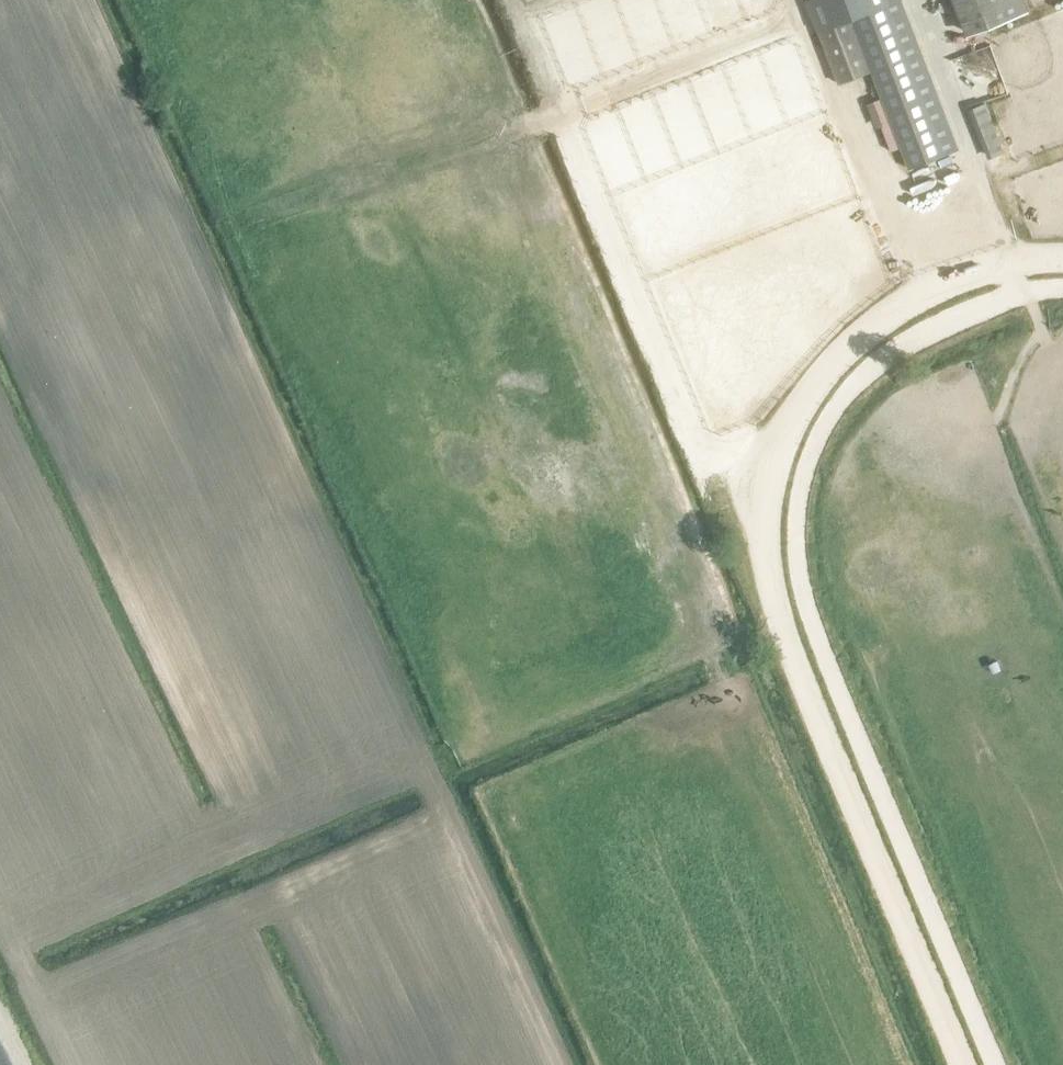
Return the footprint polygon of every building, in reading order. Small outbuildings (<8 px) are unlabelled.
[(871,70),(909,168),(957,149),(901,0),(807,0),(838,83),(871,70)] [(971,37),(1030,14),(1024,0),(957,0),(971,37)] [(1004,152),(985,102),(972,107),(991,157),(1004,152)]
